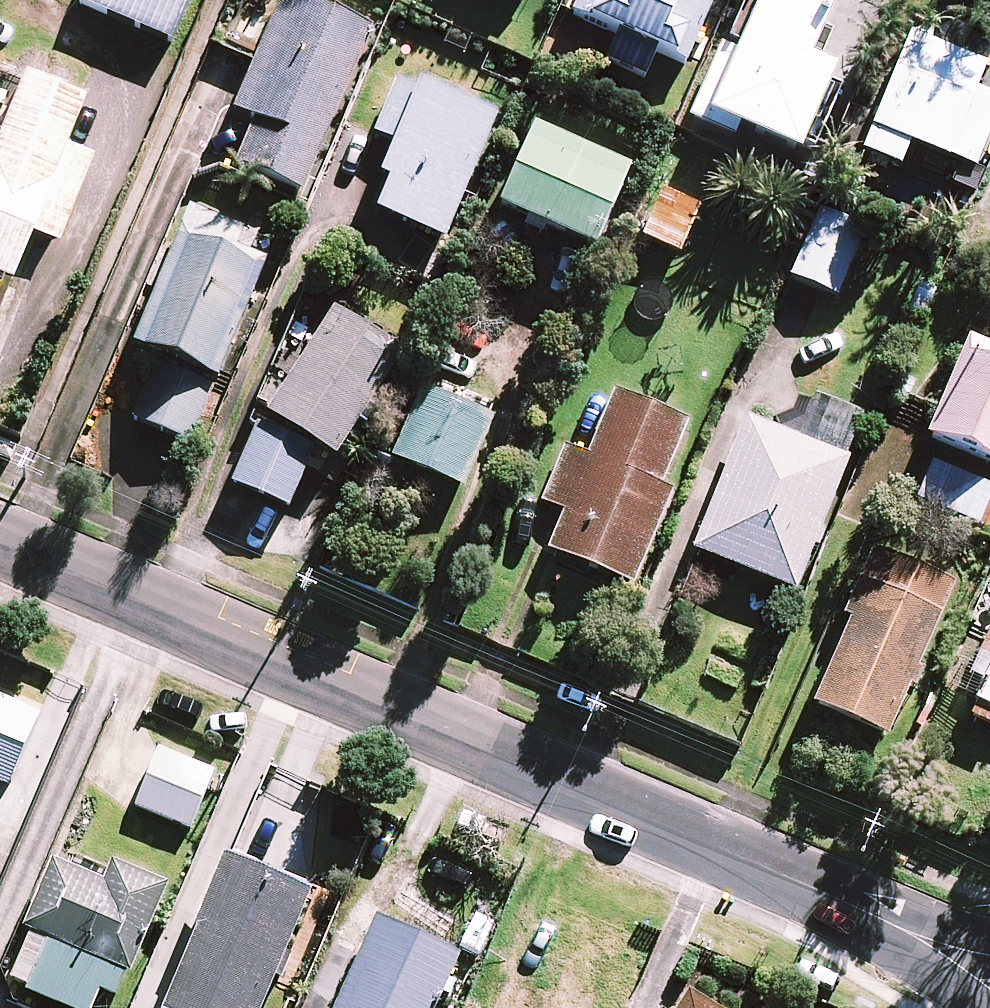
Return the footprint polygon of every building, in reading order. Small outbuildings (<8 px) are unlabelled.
[(81,4),(171,42),(190,0),(83,0),(81,4)] [(304,0),(282,0),(236,111),(256,119),(238,165),(305,193),(373,29),(304,0)] [(573,15),(619,35),(608,62),(644,78),(656,51),(686,64),(690,55),(699,59),(712,29),(703,25),(713,0),(579,0),(573,15)] [(738,56),(722,49),(691,119),(798,166),(838,75),(809,62),(836,0),(763,0),(738,56)] [(910,38),(865,152),(901,167),(910,143),(977,170),(989,137),(989,98),(975,92),(985,67),(910,38)] [(0,71),(0,274),(5,276),(23,228),(52,239),(86,151),(61,141),(77,100),(0,71)] [(497,118),(399,77),(376,134),(398,143),(370,208),(446,240),(497,118)] [(629,172),(535,132),(501,211),(596,251),(629,172)] [(263,241),(192,210),(135,344),(159,354),(131,418),(191,443),(265,270),(253,265),(263,241)] [(865,231),(820,212),(792,277),(837,297),(865,231)] [(402,352),(335,311),(270,415),(337,456),(402,352)] [(965,353),(929,434),(989,461),(989,364),(965,353)] [(494,417),(426,389),(397,460),(464,488),(494,417)] [(686,423),(614,394),(589,457),(566,448),(544,503),(565,512),(549,550),(632,584),(670,491),(661,487),(686,423)] [(866,422),(814,401),(798,441),(747,420),(694,550),(796,592),(866,422)] [(312,454),(257,431),(234,484),(289,508),(312,454)] [(935,463),(917,503),(977,529),(989,500),(989,488),(935,463)] [(955,584),(873,549),(844,617),(851,621),(815,705),(888,736),(955,584)] [(989,628),(973,662),(988,669),(966,715),(989,726),(989,629),(989,628)] [(0,700),(0,783),(8,787),(38,716),(0,700)] [(212,774),(159,752),(136,807),(190,829),(212,774)] [(12,979),(28,986),(26,992),(66,1007),(92,1007),(109,965),(130,974),(165,886),(114,865),(108,881),(51,858),(24,925),(32,929),(12,979)] [(228,859),(165,1007),(262,1007),(311,894),(228,859)] [(460,955),(377,917),(337,1007),(436,1007),(460,955)] [(688,993),(679,1007),(713,1007),(688,993)]
